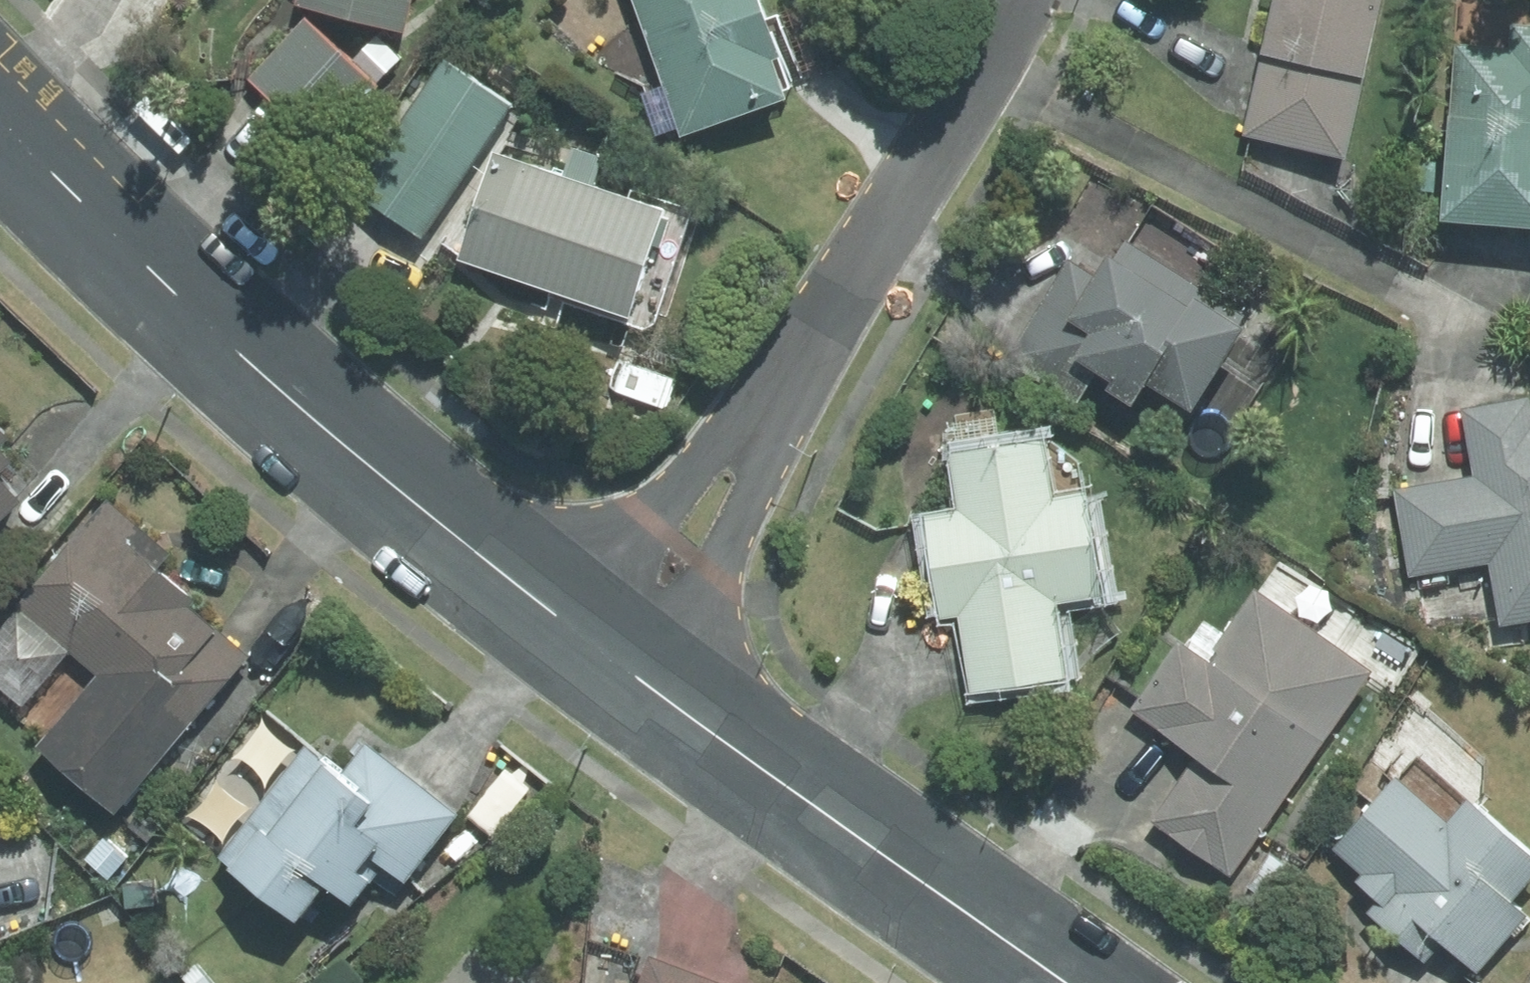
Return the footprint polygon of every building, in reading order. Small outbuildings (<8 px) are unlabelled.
[(295,7),(406,34),(414,0),(297,0),(295,7)] [(663,92),(641,99),(656,142),(678,135),(681,144),(789,109),(776,68),(784,66),(762,0),(632,0),(663,92)] [(1383,0),(1275,0),(1243,140),(1345,164),(1383,0)] [(383,89),(311,18),(253,77),(325,147),(383,89)] [(1511,32),(1510,53),(1456,49),(1445,235),(1529,240),(1529,33),(1511,32)] [(404,61),(379,37),(356,60),(380,84),(404,61)] [(427,234),(517,104),(448,57),(359,186),(427,234)] [(672,218),(499,156),(461,262),(634,324),(672,218)] [(1004,359),(1077,406),(1094,378),(1113,389),(1108,396),(1132,413),(1147,388),(1192,417),(1245,335),(1237,331),(1245,317),(1124,241),(1099,279),(1069,258),(1004,359)] [(1529,399),(1460,410),(1472,480),(1392,493),(1406,579),(1489,566),(1499,631),(1529,626),(1529,401),(1529,399)] [(14,461),(0,444),(9,436),(0,426),(0,473),(14,461)] [(1053,497),(1045,444),(951,459),(958,512),(926,516),(941,621),(959,618),(970,694),(1066,680),(1054,604),(1103,597),(1087,492),(1053,497)] [(22,498),(0,474),(0,517),(22,498)] [(117,810),(248,656),(191,608),(197,600),(160,568),(175,551),(110,497),(16,606),(97,674),(39,744),(117,810)] [(1230,878),(1373,675),(1255,591),(1204,661),(1179,643),(1130,712),(1196,759),(1152,822),(1230,878)] [(220,857),(299,917),(326,882),(353,902),(383,863),(406,881),(459,812),(366,741),(342,772),(307,744),(220,857)] [(1399,774),(1337,846),(1365,871),(1359,879),(1380,898),(1370,909),(1429,960),(1446,941),(1482,974),(1529,919),(1529,909),(1520,899),(1529,888),(1529,851),(1471,798),(1451,821),(1399,774)] [(150,839),(163,819),(140,805),(128,825),(150,839)] [(1271,852),(1248,884),(1274,902),(1297,870),(1271,852)] [(650,952),(638,982),(732,982),(650,952)] [(188,982),(213,982),(196,962),(180,974),(188,982)]
